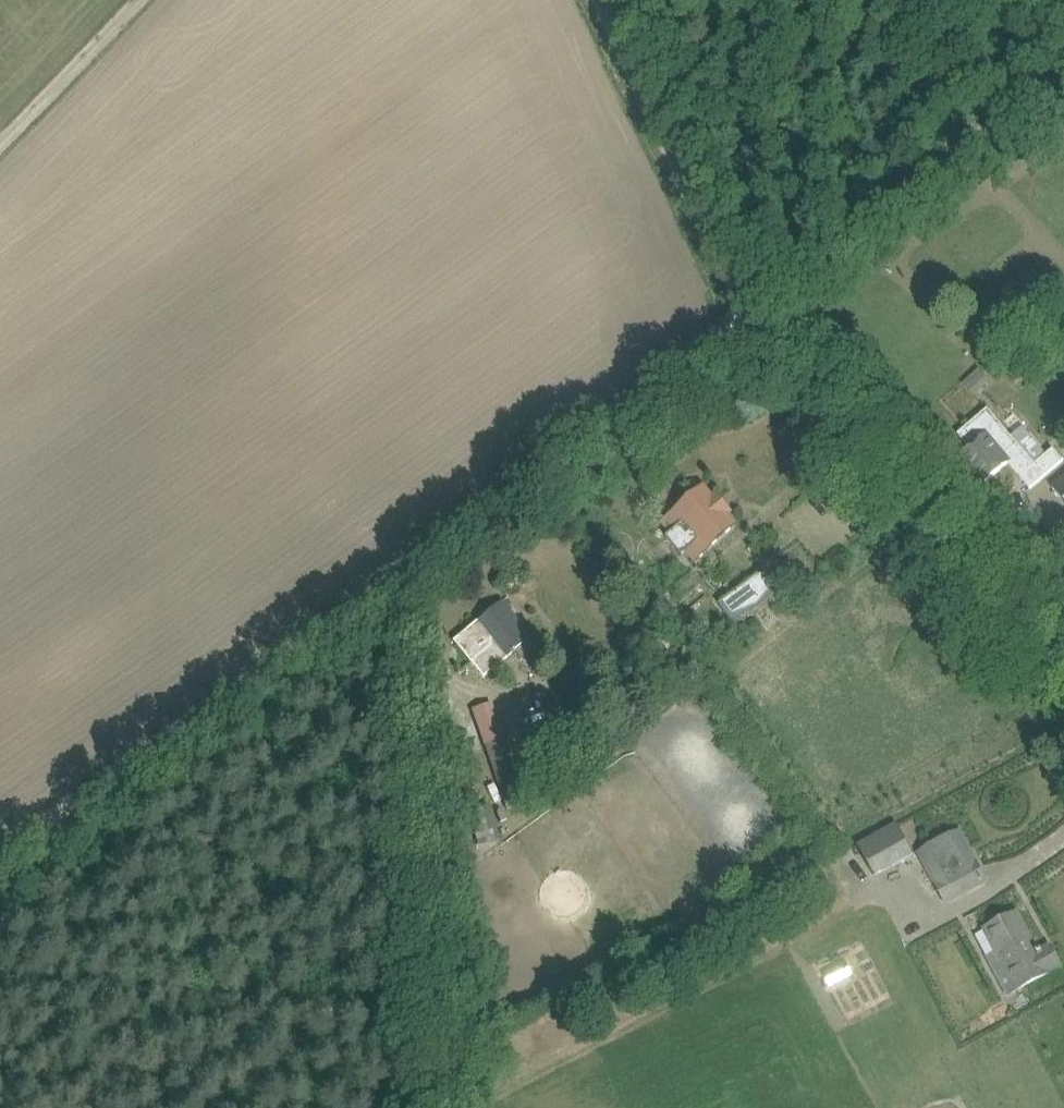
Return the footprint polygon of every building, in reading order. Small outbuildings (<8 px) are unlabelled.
[(1035,464),(987,410),(957,435),(970,451),(963,457),(985,482),(1007,463),(1030,489),(1063,460),(1053,448),(1035,464)] [(1052,488),(1063,502),(1063,478),(1052,488)] [(662,524),(695,562),(736,527),(727,516),(731,513),(716,496),(712,499),(704,488),(662,524)] [(767,567),(720,603),(730,617),(758,602),(778,580),(767,567)] [(517,650),(532,638),(516,618),(523,613),(509,595),(494,607),(478,621),(452,641),(483,677),(517,650)] [(555,781),(548,760),(515,771),(504,737),(499,738),(494,721),(477,726),(501,798),(555,781)] [(491,806),(468,812),(474,835),(497,829),(491,806)] [(915,853),(896,821),(857,844),(876,876),(915,853)] [(958,833),(920,853),(947,903),(985,882),(958,833)] [(986,957),(1007,995),(1048,973),(1059,966),(1050,948),(1042,952),(1041,951),(1038,953),(1017,914),(985,931),(996,951),(986,957)]
